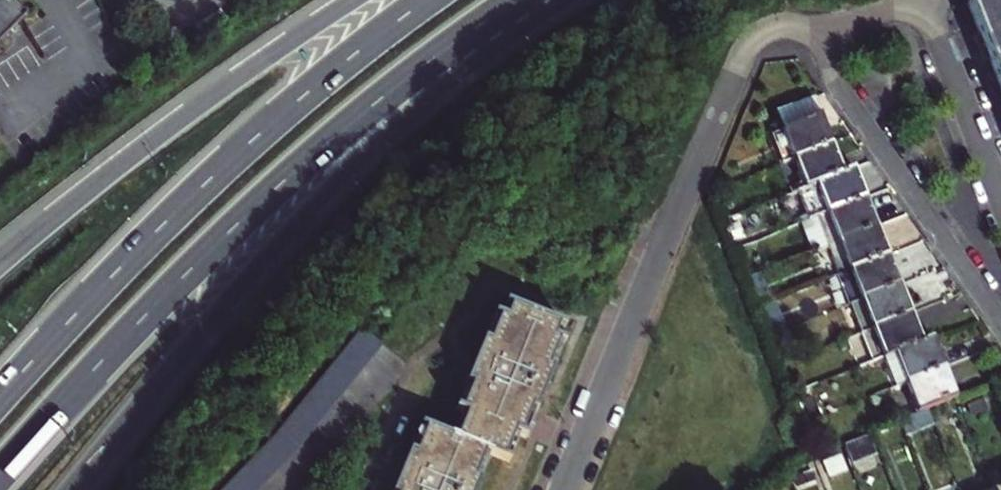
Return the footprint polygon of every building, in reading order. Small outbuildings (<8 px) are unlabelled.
[(37,5),(42,0),(0,0),(0,46),(37,5)] [(977,29),(980,36),(983,42),(987,52),(1000,86),(1000,0),(966,0),(977,29)] [(797,161),(835,145),(829,131),(823,115),(774,135),(786,165),(797,161)] [(820,183),(846,174),(841,162),(835,145),(797,161),(807,188),(820,183)] [(820,183),(831,213),(870,198),(864,185),(858,169),(846,174),(820,183)] [(875,213),(870,198),(831,213),(821,217),(832,244),(880,225),(875,213)] [(828,246),(840,275),(853,270),(892,255),(887,242),(880,225),(832,244),(828,246)] [(853,270),(864,298),(903,283),(898,271),(892,255),(853,270)] [(903,283),(864,298),(876,327),(914,313),(909,299),(903,283)] [(493,453),(506,458),(515,437),(522,420),(527,406),(538,411),(568,340),(561,338),(567,324),(510,300),(505,314),(498,311),(477,362),(473,373),(458,407),(466,410),(455,436),(425,423),(415,449),(412,447),(395,489),(478,489),(493,453)] [(887,357),(897,353),(926,342),(922,331),(914,313),(876,327),(887,357)] [(876,327),(861,333),(873,362),(887,357),(876,327)] [(363,334),(281,436),(298,451),(383,348),(363,334)] [(897,353),(887,357),(899,387),(909,383),(947,368),(943,357),(935,338),(926,342),(897,353)] [(920,413),(930,409),(959,398),(954,385),(947,368),(909,383),(920,413)] [(928,411),(907,417),(911,431),(933,425),(928,411)] [(298,451),(281,436),(230,489),(262,489),(298,451)] [(876,437),(851,446),(856,460),(881,451),(876,437)] [(809,468),(791,475),(796,489),(815,481),(809,468)]
